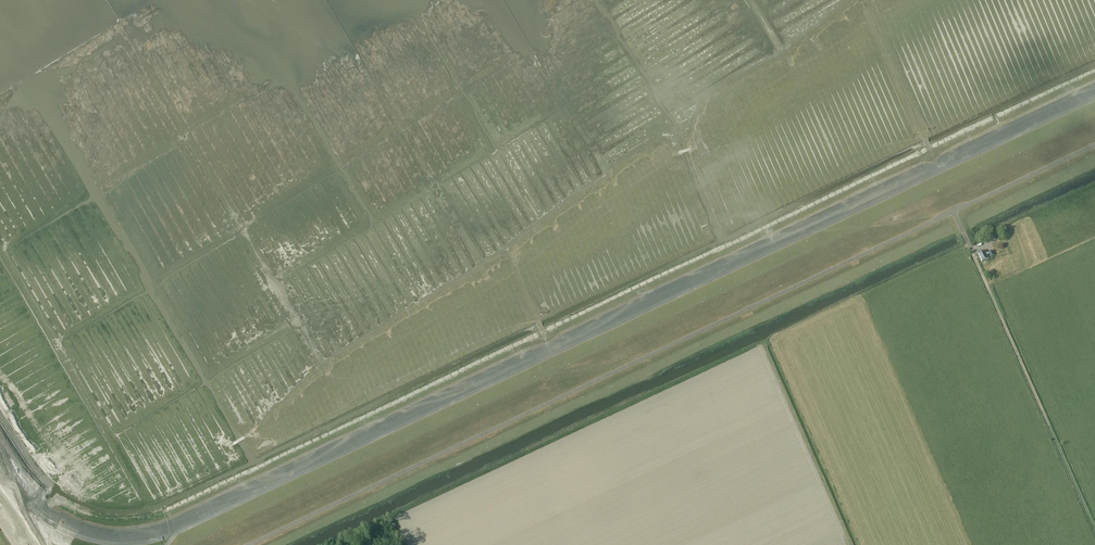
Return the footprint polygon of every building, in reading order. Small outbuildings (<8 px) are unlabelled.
[(982,260),(989,257),(988,254),(989,254),(990,256),(994,255),(992,251),(987,253),(986,250),(978,253),(982,260)]
